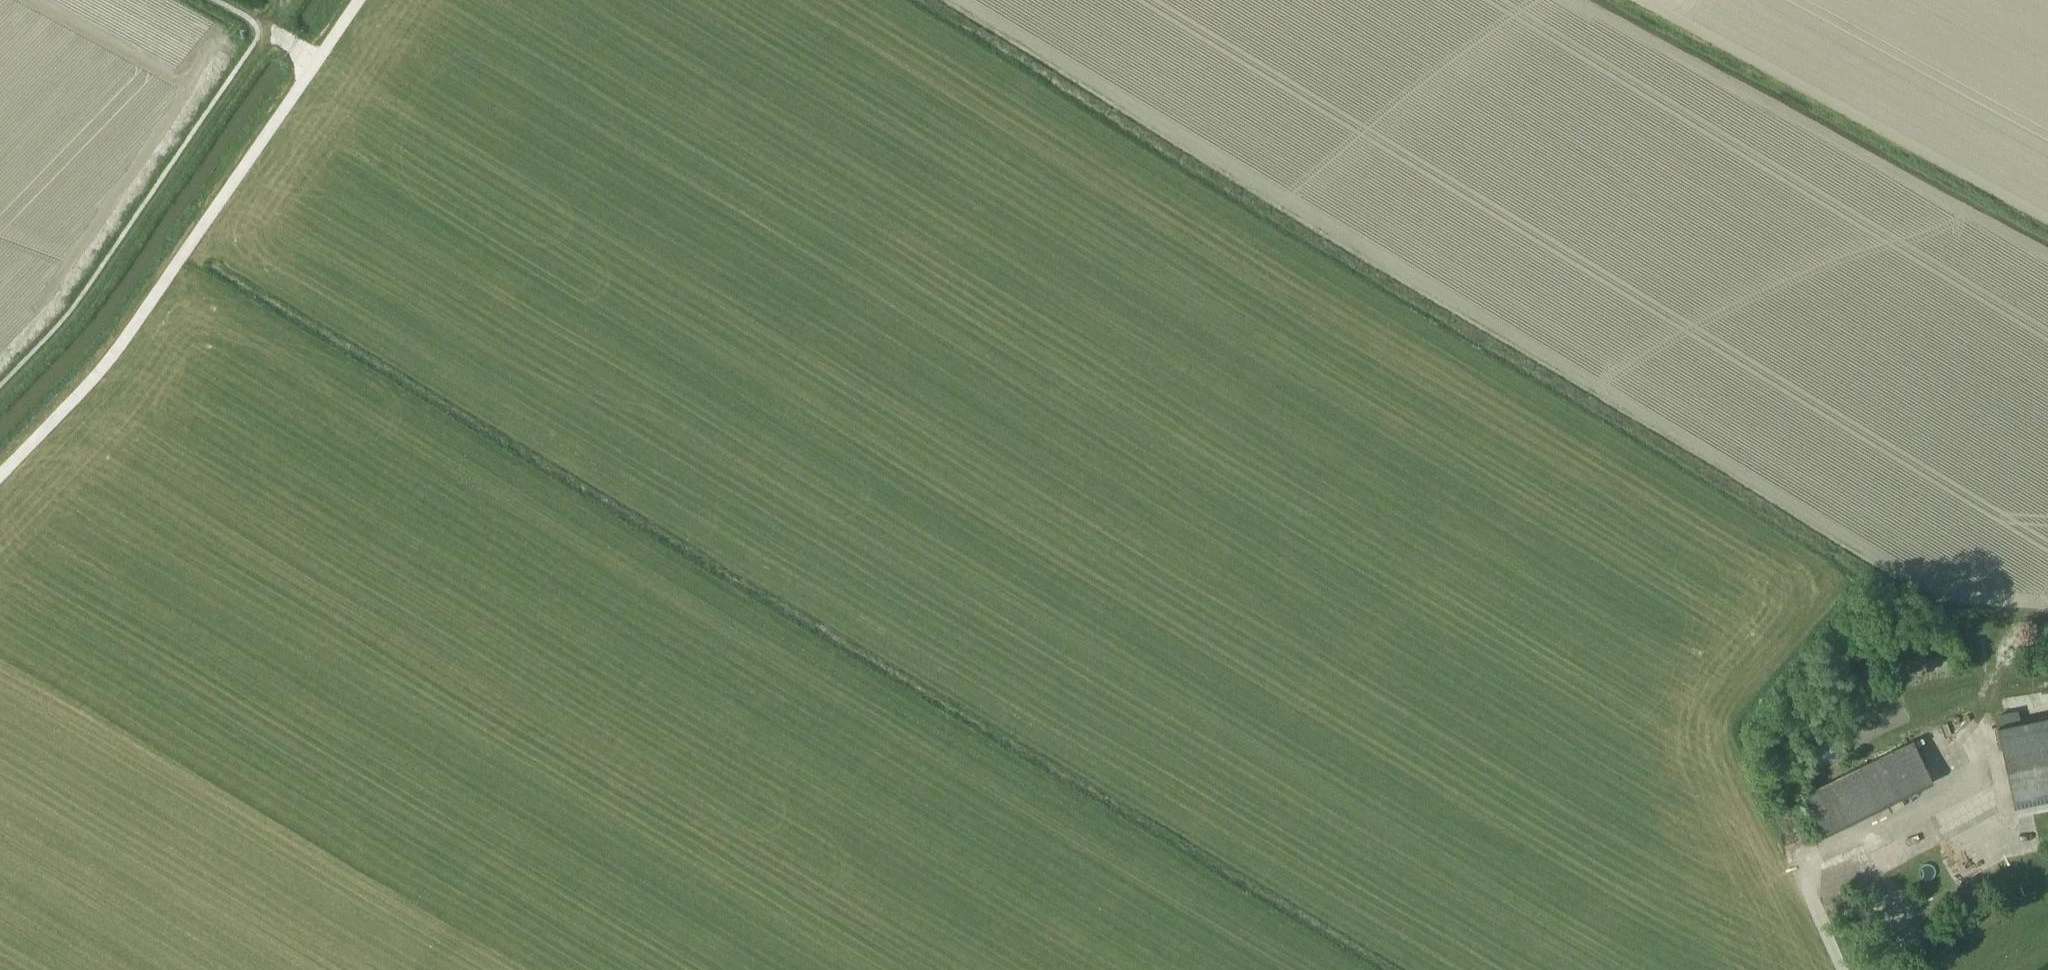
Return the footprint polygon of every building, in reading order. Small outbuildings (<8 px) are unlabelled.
[(1998,712),(2000,723),(2020,719),(2018,708),(1998,712)] [(1998,725),(2014,805),(2047,798),(2047,714),(1998,725)] [(1849,755),(1841,732),(1807,743),(1816,767),(1849,755)] [(1898,798),(1934,781),(1913,739),(1878,756),(1898,798)] [(1951,844),(1937,853),(1955,883),(1969,875),(1951,844)]
